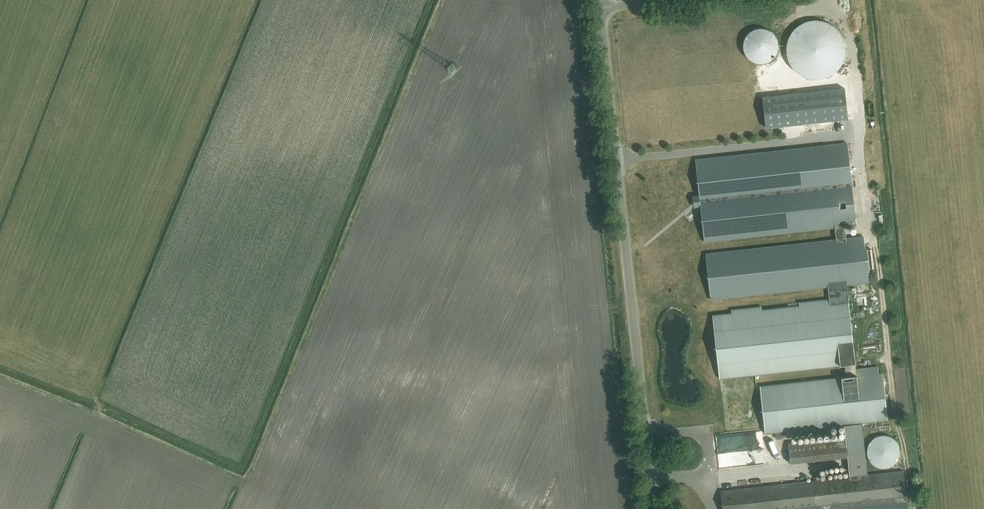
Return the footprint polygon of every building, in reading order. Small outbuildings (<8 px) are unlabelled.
[(845,88),(763,97),(767,128),(848,118),(845,88)] [(696,196),(697,206),(698,206),(701,205),(705,242),(835,227),(836,239),(706,254),(711,300),(828,287),(829,299),(799,302),(800,305),(762,310),(761,306),(731,310),(732,313),(713,315),(720,378),(845,365),(846,377),(760,386),(765,433),(844,425),(845,437),(788,443),(790,463),(848,456),(850,477),(721,491),(723,508),(908,508),(904,471),(867,475),(862,423),(888,420),(883,372),(878,373),(877,366),(856,368),(847,285),(868,282),(867,269),(874,268),(872,249),(865,250),(864,236),(846,238),(845,226),(856,225),(847,143),(696,159),(700,196),(697,196),(697,195),(696,196)]
